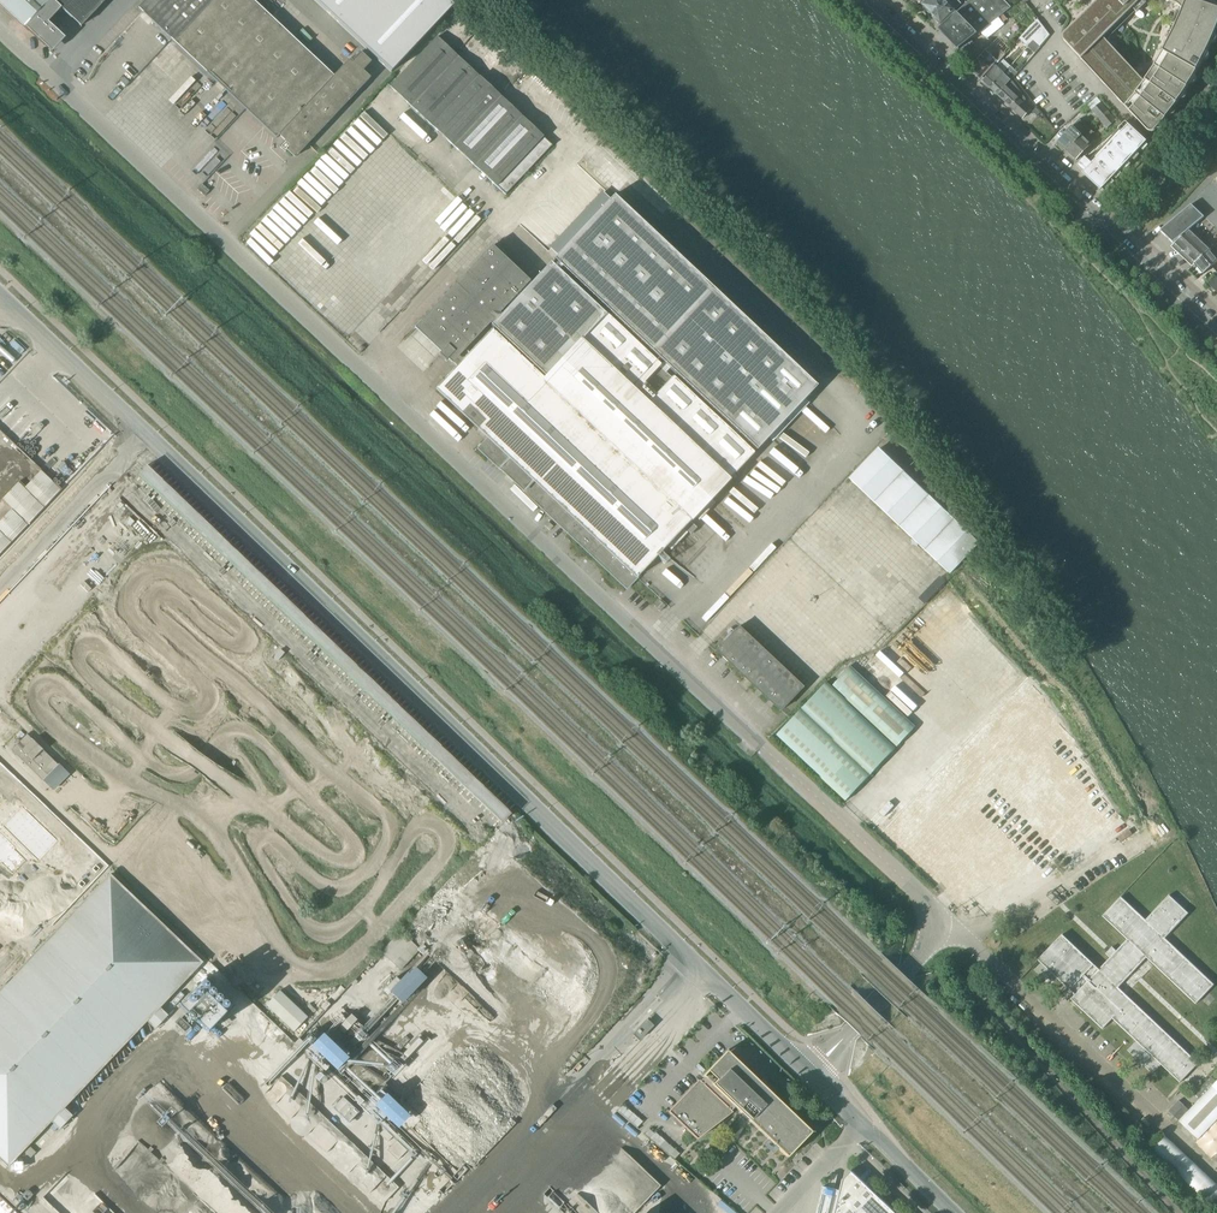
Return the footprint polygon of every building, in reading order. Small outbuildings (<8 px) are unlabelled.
[(42,43),(55,30),(37,13),(49,0),(0,0),(0,4),(24,27),(25,27),(42,43)] [(81,26),(106,0),(53,0),(81,26)] [(231,95),(276,138),(275,138),(276,138),(279,135),(284,141),(279,147),(284,152),(286,150),(295,158),(299,154),(303,149),(303,148),(305,146),(305,147),(370,79),(361,71),(366,67),(361,62),(364,58),(360,54),(352,62),(349,59),(342,66),(343,67),(341,69),(340,69),(336,72),(337,73),(334,77),(252,0),(147,0),(139,9),(231,95)] [(391,71),(458,1),(457,0),(316,0),(391,71)] [(932,15),(946,0),(927,0),(922,5),(926,9),(926,11),(929,14),(930,13),(932,15)] [(932,15),(933,16),(932,17),(935,21),(937,20),(941,24),(955,10),(961,4),(958,0),(953,5),(947,0),(946,0),(932,15)] [(1003,0),(970,0),(939,29),(945,35),(954,44),(953,44),(959,50),(978,35),(987,27),(999,18),(1011,9),(1011,8),(1003,0)] [(1065,34),(1064,35),(1064,36),(1064,37),(1063,38),(1063,39),(1064,40),(1064,41),(1065,42),(1137,119),(1147,130),(1148,131),(1149,132),(1150,132),(1151,132),(1152,132),(1153,132),(1154,131),(1155,130),(1164,120),(1167,116),(1176,105),(1178,101),(1186,90),(1189,86),(1200,68),(1202,64),(1208,51),(1210,47),(1216,34),(1216,32),(1216,0),(1165,0),(1174,2),(1177,3),(1179,5),(1181,7),(1182,10),(1183,13),(1183,15),(1182,18),(1175,33),(1167,48),(1164,53),(1156,67),(1150,76),(1147,78),(1144,79),(1141,79),(1139,77),(1109,45),(1108,43),(1108,40),(1109,38),(1135,12),(1137,14),(1147,4),(1145,2),(1146,1),(1147,0),(1099,0),(1065,34)] [(987,27),(991,32),(1002,23),(999,18),(987,27)] [(1044,28),(1040,24),(1037,20),(1031,26),(1019,39),(1028,47),(1030,49),(1035,53),(1040,48),(1039,47),(1043,42),(1049,35),(1044,28)] [(390,87),(505,194),(551,146),(479,77),(437,37),(390,87)] [(1005,55),(993,44),(986,51),(970,69),(980,79),(996,61),(998,63),(1005,55)] [(983,81),(990,88),(1010,66),(1003,60),(999,65),(996,67),(983,81)] [(990,88),(998,95),(1011,80),(1013,78),(1017,73),(1010,66),(990,88)] [(1011,80),(998,95),(1014,111),(1022,119),(1031,110),(1023,103),(1026,100),(1011,80)] [(1092,111),(1098,118),(1106,109),(1101,103),(1092,111)] [(1032,112),(1037,117),(1040,114),(1035,109),(1032,112)] [(1106,109),(1098,118),(1107,129),(1116,121),(1106,109)] [(1084,159),(1077,167),(1104,192),(1114,182),(1111,180),(1147,142),(1125,122),(1124,124),(1123,125),(1118,130),(1117,129),(1106,139),(1099,145),(1083,158),(1084,159)] [(1057,143),(1067,151),(1088,128),(1084,124),(1077,132),(1072,127),(1057,143)] [(1088,128),(1067,151),(1076,160),(1091,145),(1086,140),(1093,132),(1088,128)] [(1195,264),(1216,246),(1216,176),(1190,204),(1191,206),(1160,232),(1174,244),(1195,264)] [(197,189),(204,196),(209,191),(201,184),(197,189)] [(414,328),(440,353),(438,355),(445,361),(447,359),(452,364),(490,324),(492,325),(491,326),(545,378),(543,380),(491,331),(436,388),(489,438),(479,449),(530,497),(529,498),(532,501),(533,500),(626,588),(753,454),(733,436),(737,432),(756,450),(816,386),(613,196),(553,260),(563,269),(560,273),(550,263),(531,283),(492,246),(414,328)] [(1195,264),(1195,265),(1203,275),(1216,263),(1216,246),(1195,264)] [(1216,293),(1216,292),(1216,276),(1209,285),(1216,293)] [(980,544),(879,448),(849,479),(951,575),(980,544)] [(654,606),(659,612),(665,606),(659,600),(654,606)] [(722,643),(715,651),(716,651),(717,650),(722,655),(721,656),(722,657),(722,656),(728,661),(727,662),(728,662),(728,661),(734,666),(733,667),(734,667),(739,672),(739,673),(740,672),(745,677),(745,678),(746,678),(751,683),(751,684),(751,683),(757,688),(756,689),(757,689),(757,688),(763,694),(762,694),(762,695),(763,694),(768,699),(768,700),(769,699),(774,705),(774,706),(775,705),(780,710),(779,711),(802,687),(802,686),(801,688),(795,683),(796,682),(795,682),(790,677),(790,676),(789,677),(784,672),(784,671),(784,670),(783,671),(778,666),(778,665),(778,666),(772,661),(773,660),(772,660),(766,655),(767,654),(766,655),(761,650),(761,649),(760,650),(755,644),(755,643),(754,644),(749,639),(750,638),(749,638),(749,639),(743,633),(744,633),(743,632),(743,633),(738,628),(739,627),(738,627),(731,634),(730,633),(721,643),(722,643)] [(849,667),(831,686),(898,747),(916,728),(849,667)] [(824,682),(800,708),(872,775),(896,749),(824,682)] [(800,708),(775,735),(844,799),(847,802),(872,775),(800,708)] [(11,750),(43,780),(58,765),(27,734),(11,750)] [(7,1163),(7,1167),(9,1167),(9,1162),(18,1152),(21,1155),(22,1154),(19,1152),(29,1141),(32,1144),(33,1143),(30,1140),(39,1130),(42,1133),(43,1132),(40,1129),(50,1119),(53,1122),(53,1121),(59,1127),(57,1129),(58,1130),(73,1115),(72,1114),(70,1116),(64,1110),(61,1107),(71,1097),(74,1100),(75,1099),(72,1096),(82,1086),(85,1088),(86,1087),(83,1085),(92,1074),(95,1077),(96,1076),(93,1074),(103,1063),(106,1066),(107,1065),(104,1062),(114,1052),(117,1055),(117,1054),(115,1051),(124,1041),(127,1044),(128,1043),(125,1040),(135,1030),(138,1033),(139,1032),(136,1029),(146,1019),(148,1022),(149,1021),(155,1027),(153,1029),(154,1030),(168,1014),(166,1016),(160,1010),(160,1009),(157,1007),(167,996),(170,999),(171,998),(168,996),(177,985),(180,988),(181,987),(178,984),(188,974),(191,977),(192,976),(189,973),(198,963),(202,963),(202,962),(198,962),(188,953),(191,950),(190,949),(187,952),(177,942),(180,939),(179,938),(176,941),(166,931),(169,928),(168,928),(165,930),(155,921),(158,918),(157,917),(154,920),(144,910),(146,907),(146,906),(143,909),(132,899),(135,897),(134,896),(132,899),(121,889),(124,886),(123,885),(120,888),(110,878),(110,874),(109,874),(109,879),(100,889),(97,886),(96,887),(99,889),(89,900),(86,897),(85,898),(88,901),(78,911),(75,908),(75,909),(78,912),(68,922),(65,919),(64,920),(67,923),(57,933),(54,930),(53,931),(56,934),(47,944),(44,941),(43,942),(46,945),(36,955),(33,953),(32,953),(35,956),(25,967),(22,964),(22,965),(25,967),(15,978),(12,975),(11,976),(14,979),(4,989),(1,986),(0,987),(3,990),(0,993),(0,1156),(7,1163)] [(1153,1074),(1162,1064),(1181,1082),(1186,1076),(1187,1076),(1192,1070),(1192,1069),(1198,1063),(1197,1063),(1191,1058),(1191,1057),(1185,1052),(1185,1051),(1185,1052),(1179,1046),(1173,1040),(1167,1035),(1167,1034),(1161,1029),(1161,1028),(1155,1023),(1154,1023),(1149,1017),(1148,1017),(1142,1011),(1143,1011),(1142,1011),(1136,1006),(1136,1005),(1130,1000),(1130,999),(1124,994),(1124,993),(1123,993),(1118,988),(1118,987),(1123,981),(1123,982),(1124,981),(1129,975),(1135,969),(1141,963),(1146,957),(1147,957),(1153,962),(1153,963),(1159,968),(1165,974),(1171,980),(1177,985),(1177,986),(1178,986),(1183,991),(1184,992),(1184,991),(1190,997),(1189,997),(1190,997),(1196,1003),(1202,997),(1207,991),(1208,991),(1213,985),(1207,979),(1201,973),(1195,968),(1195,967),(1189,962),(1189,961),(1188,962),(1183,956),(1182,956),(1176,950),(1177,950),(1176,950),(1170,945),(1170,944),(1164,939),(1164,938),(1170,932),(1176,926),(1181,920),(1182,920),(1187,914),(1181,908),(1182,908),(1181,908),(1175,902),(1169,896),(1169,897),(1163,903),(1158,909),(1157,909),(1152,915),(1146,921),(1145,921),(1140,916),(1139,915),(1134,910),(1133,910),(1127,904),(1128,904),(1127,904),(1121,898),(1115,904),(1110,910),(1109,910),(1104,916),(1104,917),(1104,916),(1110,922),(1116,928),(1122,934),(1123,934),(1128,939),(1128,940),(1123,946),(1122,946),(1117,952),(1115,951),(1110,957),(1111,958),(1105,964),(1100,970),(1099,970),(1099,971),(1093,965),(1087,959),(1081,953),(1075,948),(1075,947),(1074,947),(1069,942),(1068,941),(1068,942),(1063,936),(1062,936),(1057,942),(1056,942),(1051,948),(1050,948),(1051,948),(1045,954),(1039,960),(1045,966),(1046,966),(1051,971),(1052,972),(1058,977),(1057,977),(1058,978),(1058,977),(1064,983),(1070,989),(1076,994),(1072,999),(1078,1005),(1084,1010),(1084,1011),(1090,1016),(1090,1017),(1091,1016),(1096,1022),(1097,1022),(1102,1028),(1103,1028),(1107,1024),(1107,1023),(1112,1018),(1137,1041),(1128,1051),(1137,1059),(1135,1061),(1141,1067),(1144,1065),(1153,1074)] [(405,935),(407,934),(402,929),(381,952),(400,970),(419,949),(405,935)] [(397,977),(387,987),(400,1000),(425,974),(412,961),(397,977)] [(204,979),(179,1006),(207,1032),(222,1017),(232,1006),(204,979)] [(266,1006),(293,1031),(294,1032),(306,1019),(307,1017),(306,1016),(279,991),(278,993),(266,1006)] [(356,1020),(350,1015),(341,1025),(347,1030),(356,1020)] [(638,1037),(642,1037),(648,1030),(648,1027),(646,1024),(642,1024),(636,1031),(636,1035),(638,1037)] [(321,1028),(309,1042),(334,1066),(347,1053),(321,1028)] [(764,1092),(758,1086),(725,1055),(719,1062),(718,1061),(719,1060),(718,1060),(702,1076),(703,1077),(699,1081),(698,1080),(668,1112),(697,1140),(732,1112),(731,1111),(734,1107),(787,1158),(811,1132),(772,1095),(772,1096),(772,1097),(770,1099),(768,1096),(769,1096),(769,1095),(769,1094),(769,1093),(768,1092),(767,1092),(766,1091),(765,1091),(765,1092),(764,1092)] [(1198,1140),(1216,1120),(1216,1091),(1212,1086),(1178,1121),(1198,1140)] [(323,1107),(329,1113),(329,1112),(336,1118),(335,1119),(341,1125),(358,1107),(352,1101),(351,1102),(345,1096),(346,1095),(340,1090),(323,1107)] [(374,1106),(398,1128),(409,1117),(385,1094),(374,1106)] [(379,1134),(387,1142),(392,1137),(384,1129),(379,1134)] [(387,1150),(397,1160),(407,1151),(396,1141),(387,1150)] [(852,1170),(843,1180),(840,1191),(831,1189),(823,1187),(816,1212),(897,1212),(852,1170)]
